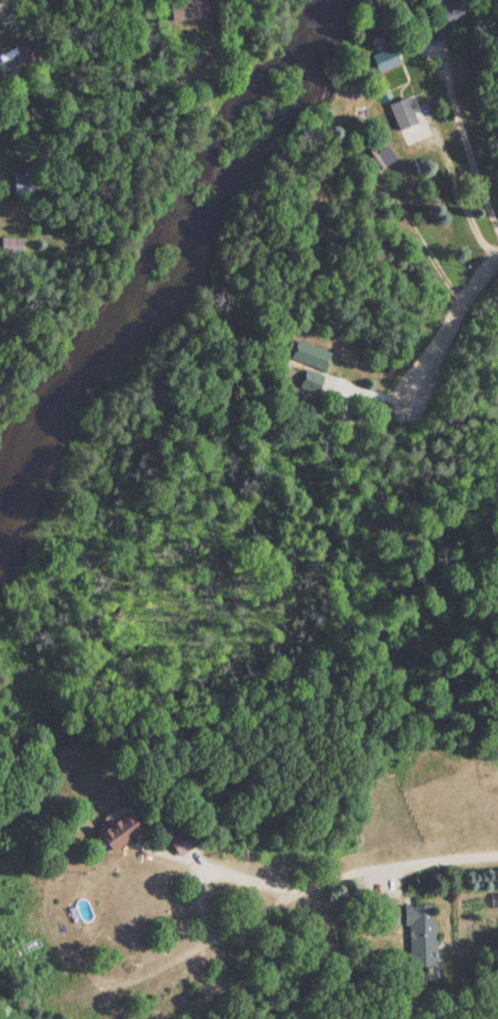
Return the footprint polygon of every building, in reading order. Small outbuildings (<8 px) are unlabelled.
[(443,24),(463,18),(457,0),(435,0),(443,24)] [(43,58),(36,38),(0,50),(0,72),(43,58)] [(399,62),(390,44),(369,55),(378,73),(399,62)] [(401,144),(420,138),(408,96),(388,103),(401,144)] [(140,833),(126,811),(92,834),(106,856),(140,833)] [(175,854),(195,846),(188,828),(168,836),(175,854)] [(433,906),(405,906),(406,963),(434,963),(433,906)]
